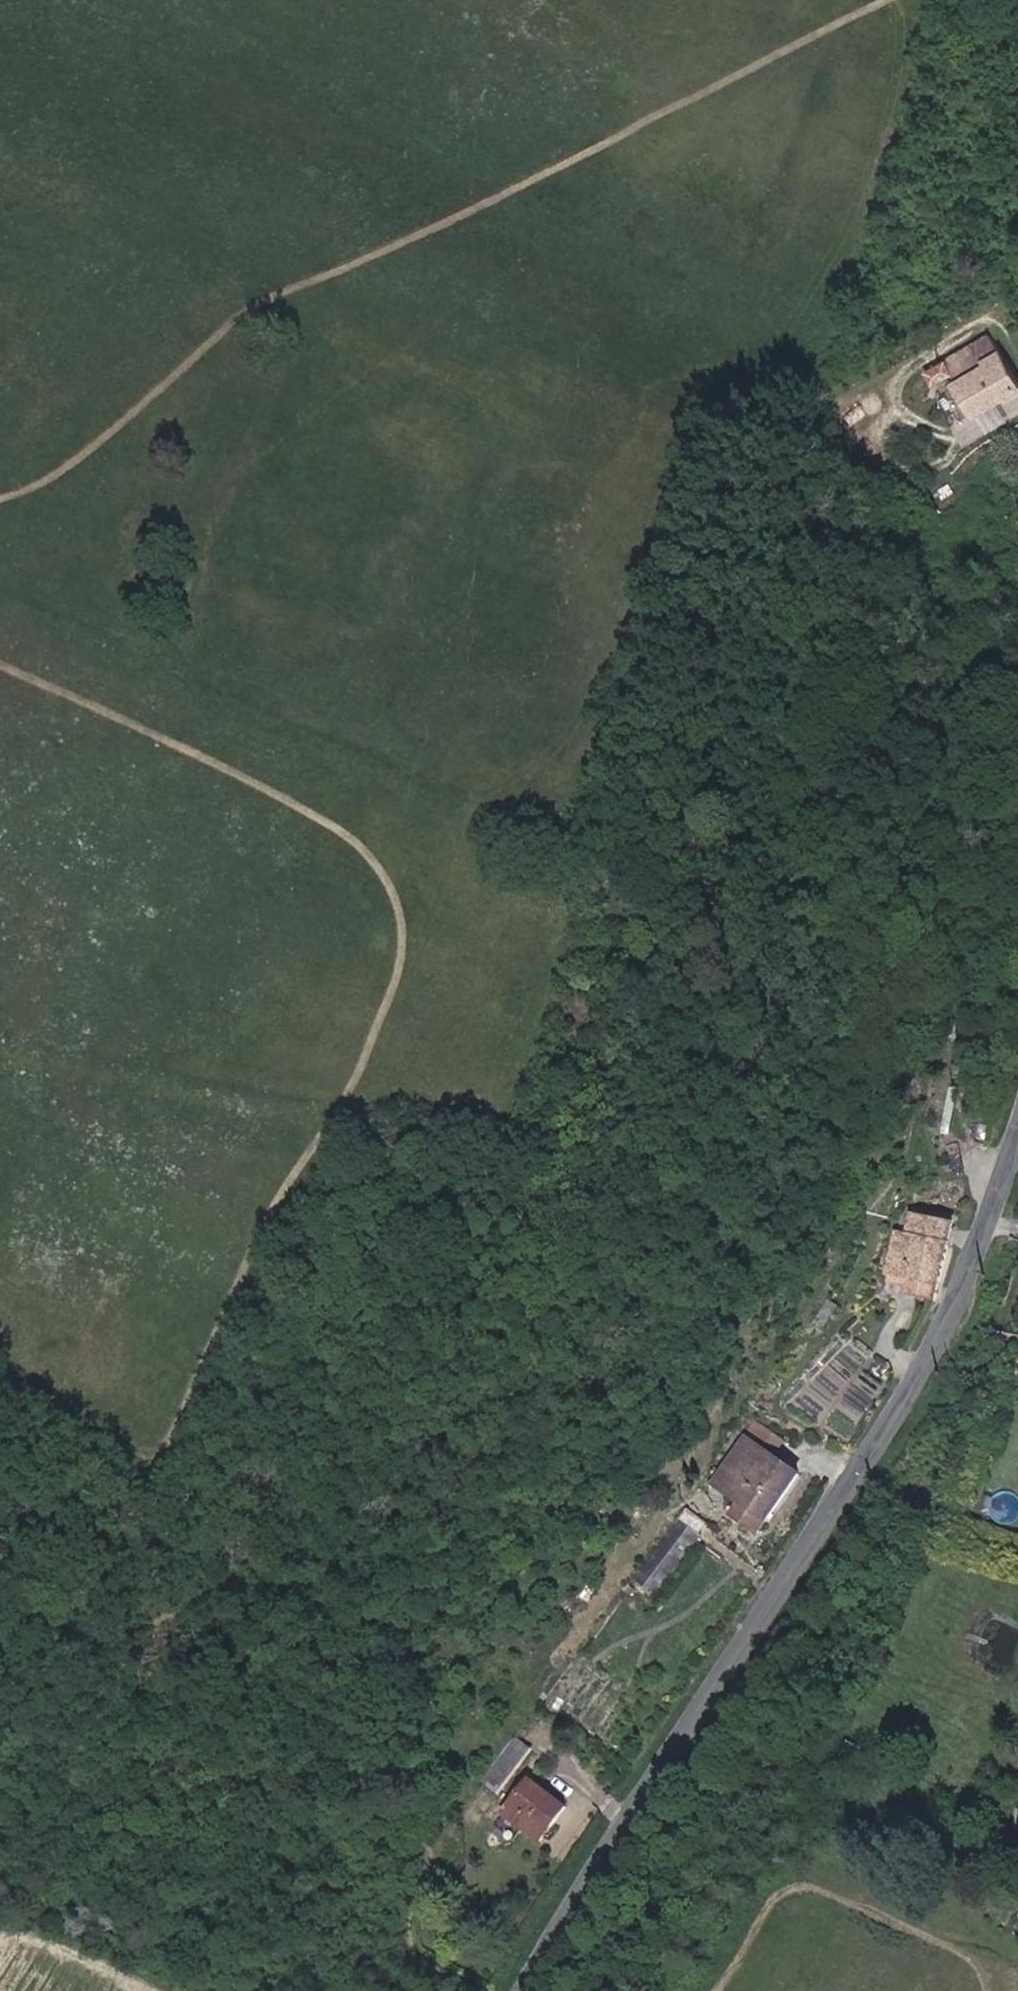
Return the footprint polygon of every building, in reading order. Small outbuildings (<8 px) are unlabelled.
[(1017,400),(1017,379),(993,336),(948,361),(982,420),(1017,400)] [(918,1280),(945,1288),(966,1221),(941,1213),(934,1232),(910,1224),(895,1272),(918,1280)] [(941,1302),(945,1288),(918,1280),(913,1295),(941,1302)] [(781,1403),(800,1416),(805,1409),(782,1393),(778,1400),(781,1403)] [(778,1400),(769,1413),(791,1429),(800,1416),(781,1403),(778,1400)] [(773,1493),(761,1509),(774,1517),(821,1451),(791,1429),(769,1413),(732,1465),(756,1482),(773,1493)] [(746,1498),(761,1509),(773,1493),(756,1482),(746,1498)] [(682,1521),(640,1579),(659,1592),(700,1534),(682,1521)] [(540,1840),(567,1801),(527,1773),(500,1812),(540,1840)]
